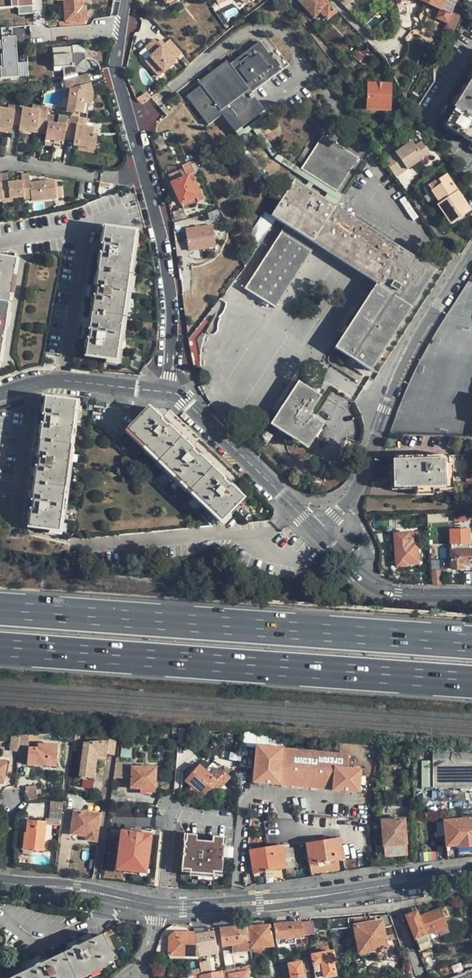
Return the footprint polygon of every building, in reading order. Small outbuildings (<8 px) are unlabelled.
[(32,0),(0,0),(0,7),(17,6),(18,14),(33,13),(32,0)] [(65,22),(86,20),(85,5),(84,5),(80,6),(80,0),(63,0),(65,22)] [(313,17),(319,11),(322,15),(326,19),(334,12),(324,0),(299,0),(299,1),(313,17)] [(451,0),(419,0),(440,10),(437,18),(447,23),(455,2),(451,0)] [(452,35),(464,7),(455,2),(447,23),(443,32),(452,35)] [(316,20),(322,15),(319,11),(313,17),(316,20)] [(24,26),(0,27),(0,78),(28,76),(28,62),(18,62),(17,40),(25,40),(24,26)] [(154,38),(138,52),(157,81),(184,56),(170,39),(164,43),(160,39),(158,42),(154,38)] [(230,63),(227,60),(199,81),(201,84),(187,95),(208,125),(223,113),(235,131),(264,110),(251,93),(276,75),(281,82),(294,72),(289,65),(281,69),(260,41),(230,63)] [(359,61),(364,56),(359,52),(359,51),(354,56),(359,61)] [(366,54),(364,56),(359,61),(365,67),(372,60),(366,54)] [(351,69),(357,63),(353,60),(347,65),(351,69)] [(85,84),(89,83),(86,73),(62,80),(65,89),(69,88),(85,84)] [(454,107),(457,109),(446,126),(471,142),(471,141),(471,80),(454,107)] [(367,83),(367,93),(367,98),(367,104),(389,105),(389,84),(367,83)] [(92,91),(91,89),(87,90),(85,84),(69,88),(65,109),(86,112),(87,103),(90,103),(92,91)] [(45,111),(46,107),(46,105),(39,104),(38,109),(30,108),(21,107),(18,124),(34,126),(34,131),(42,132),(45,111)] [(10,126),(11,122),(18,124),(21,107),(13,106),(12,109),(5,108),(0,107),(0,125),(10,126)] [(164,106),(161,109),(167,117),(173,112),(171,109),(169,111),(164,106)] [(57,113),(56,122),(64,124),(66,115),(57,113)] [(68,127),(66,137),(66,139),(72,140),(71,144),(77,145),(93,148),(94,148),(96,135),(91,134),(92,127),(84,126),(85,118),(69,114),(68,127)] [(53,140),(56,122),(46,121),(44,138),(53,140)] [(61,141),(62,137),(64,127),(64,124),(56,122),(53,140),(61,141)] [(359,157),(323,135),(301,168),(337,192),(359,157)] [(411,139),(389,155),(400,172),(429,152),(421,139),(414,144),(411,139)] [(311,148),(306,145),(298,159),(302,162),(311,148)] [(389,155),(383,159),(395,176),(400,172),(389,155)] [(195,197),(197,202),(204,199),(193,175),(195,174),(190,162),(188,163),(181,166),(186,177),(171,183),(175,191),(178,197),(181,203),(195,197)] [(425,187),(428,191),(430,190),(439,202),(437,204),(450,224),(470,209),(446,173),(425,187)] [(10,199),(22,198),(20,183),(7,184),(6,175),(0,175),(0,200),(10,199)] [(30,202),(55,199),(54,186),(53,182),(28,184),(27,175),(19,176),(20,183),(22,198),(22,200),(30,199),(30,202)] [(286,225),(245,287),(275,307),(316,244),(375,283),(335,347),(371,370),(435,270),(335,206),(324,198),(294,179),(271,215),(286,225)] [(428,191),(437,204),(439,202),(430,190),(428,191)] [(183,209),(197,202),(195,197),(181,203),(183,209)] [(261,215),(254,226),(260,231),(267,219),(261,215)] [(215,248),(213,224),(185,226),(187,250),(215,248)] [(105,227),(102,244),(103,244),(102,255),(100,254),(96,286),(97,287),(95,297),(94,297),(89,329),(91,330),(89,339),(88,339),(85,356),(116,360),(134,231),(105,227)] [(259,233),(253,236),(257,245),(262,243),(259,233)] [(15,260),(0,257),(0,348),(15,260)] [(321,396),(298,380),(270,423),(308,448),(325,423),(310,414),(321,396)] [(43,425),(41,425),(37,457),(39,457),(38,467),(35,467),(32,500),(34,500),(32,510),(30,510),(28,527),(58,530),(75,401),(45,397),(43,414),(45,414),(43,425)] [(191,450),(192,449),(169,425),(167,427),(160,420),(161,418),(149,406),(128,429),(195,494),(188,501),(196,509),(203,502),(221,519),(243,497),(231,485),(229,487),(222,480),(223,478),(199,455),(198,456),(191,450)] [(163,417),(161,418),(160,420),(167,427),(169,425),(170,423),(163,417)] [(274,434),(267,429),(258,442),(265,447),(274,434)] [(194,447),(192,449),(191,450),(198,456),(199,455),(201,454),(194,447)] [(419,457),(419,455),(397,456),(398,463),(394,463),(394,487),(416,486),(415,491),(432,491),(432,486),(450,485),(450,462),(447,462),(447,455),(426,455),(426,457),(419,457)] [(225,477),(223,478),(222,480),(229,487),(231,485),(232,483),(225,477)] [(417,533),(394,534),(397,566),(408,566),(408,564),(417,563),(416,543),(412,543),(412,540),(417,540),(417,533)] [(470,548),(469,540),(455,541),(455,548),(470,548)] [(461,564),(465,564),(471,564),(471,550),(452,550),(452,568),(461,568),(461,564)] [(431,571),(432,585),(442,585),(441,570),(431,571)] [(180,736),(181,728),(173,728),(173,736),(180,736)] [(73,742),(75,733),(57,734),(56,741),(73,742)] [(30,735),(19,736),(17,750),(17,753),(28,754),(29,748),(29,740),(30,735)] [(93,778),(96,758),(97,753),(107,754),(108,742),(84,742),(80,776),(93,778)] [(29,748),(28,754),(27,763),(56,765),(58,744),(45,743),(45,744),(38,743),(37,749),(29,748)] [(252,782),(280,785),(284,747),(255,744),(252,782)] [(284,747),(280,785),(307,788),(311,750),(284,747)] [(311,750),(307,788),(331,790),(336,752),(311,750)] [(336,752),(331,790),(360,793),(362,769),(348,768),(349,754),(336,752)] [(435,792),(432,759),(417,758),(417,772),(419,791),(435,792)] [(432,759),(435,792),(471,793),(471,762),(432,759)] [(199,764),(184,780),(193,788),(193,787),(203,796),(211,788),(215,792),(229,778),(218,768),(211,776),(199,764)] [(130,788),(139,788),(139,787),(155,788),(156,767),(132,766),(130,788)] [(111,793),(110,800),(124,801),(125,793),(111,793)] [(48,820),(60,821),(63,802),(50,800),(48,820)] [(74,811),(71,834),(87,836),(86,840),(97,841),(100,814),(74,811)] [(403,818),(381,820),(384,846),(376,846),(377,856),(407,855),(403,818)] [(444,820),(446,846),(457,845),(457,847),(471,846),(471,818),(444,820)] [(25,833),(23,848),(33,849),(33,850),(42,851),(45,823),(21,820),(19,832),(25,833)] [(122,827),(122,852),(131,852),(131,850),(146,850),(146,827),(122,827)] [(107,830),(106,870),(117,870),(118,830),(107,830)] [(223,837),(212,836),(212,841),(196,840),(196,835),(186,834),(185,841),(183,841),(181,869),(189,869),(189,873),(212,875),(213,871),(221,872),(224,845),(222,844),(223,837)] [(339,838),(306,843),(309,864),(342,859),(339,838)] [(294,844),(282,845),(285,868),(287,880),(299,878),(294,844)] [(285,868),(282,845),(281,845),(277,845),(249,850),(253,873),(285,868)] [(460,904),(458,906),(458,907),(458,910),(457,912),(455,913),(460,918),(462,915),(464,912),(464,909),(462,906),(460,904)] [(446,906),(440,909),(444,919),(450,916),(446,906)] [(444,919),(440,909),(419,917),(428,937),(432,936),(431,933),(433,932),(439,929),(447,926),(444,919)] [(431,946),(428,937),(419,917),(417,912),(407,916),(421,950),(431,946)] [(382,928),(389,927),(394,926),(390,914),(354,917),(360,951),(376,949),(385,947),(382,928)] [(348,917),(327,919),(329,928),(349,927),(348,917)] [(312,921),(300,922),(303,935),(314,934),(312,921)] [(303,935),(300,922),(273,924),(275,938),(285,937),(294,936),(299,936),(303,935)] [(270,924),(246,927),(249,943),(250,948),(273,946),(270,924)] [(449,932),(447,926),(439,929),(440,933),(441,935),(449,932)] [(249,943),(246,927),(239,927),(219,928),(222,946),(232,945),(249,943)] [(195,934),(198,955),(217,953),(214,931),(195,934)] [(169,936),(169,942),(169,954),(169,955),(198,955),(195,934),(194,933),(174,932),(169,936)] [(11,977),(69,977),(112,957),(101,935),(78,946),(77,944),(70,948),(70,949),(41,964),(40,962),(33,965),(34,967),(11,977)] [(158,954),(169,954),(169,942),(161,941),(158,954)] [(233,952),(250,949),(250,948),(249,943),(232,945),(233,952)] [(386,956),(385,947),(376,949),(377,958),(386,956)] [(333,961),(335,960),(333,950),(311,954),(316,977),(335,975),(333,961)] [(288,963),(291,977),(304,977),(301,961),(288,963)] [(247,971),(247,969),(246,965),(231,968),(232,974),(247,971)] [(398,970),(401,977),(408,975),(405,967),(398,970)]
